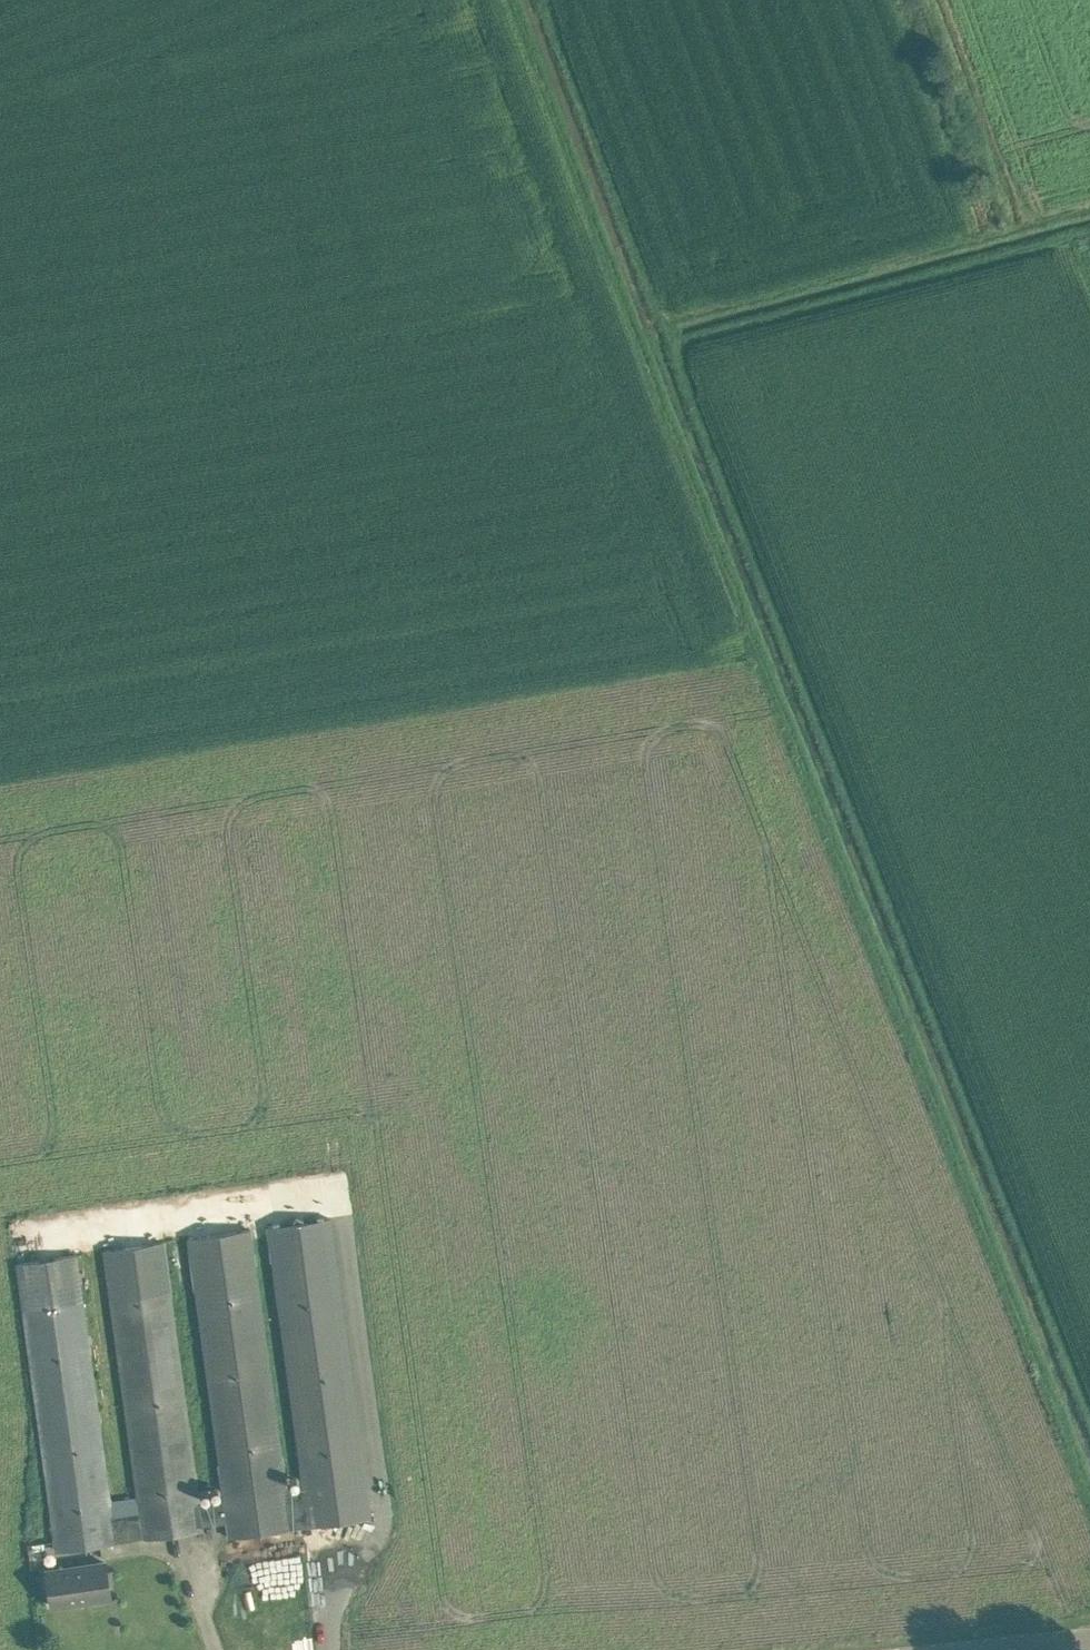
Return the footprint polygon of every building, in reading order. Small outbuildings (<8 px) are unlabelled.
[(372,1516),(330,1216),(266,1225),(302,1487),(287,1489),(251,1229),(188,1238),(219,1462),(217,1463),(222,1499),(197,1502),(160,1242),(103,1250),(140,1511),(111,1515),(79,1298),(73,1253),(15,1262),(22,1306),(57,1549),(201,1529),(201,1525),(225,1522),(227,1537),(229,1536),(372,1516)] [(51,1604),(109,1596),(104,1561),(46,1569),(51,1604)]
